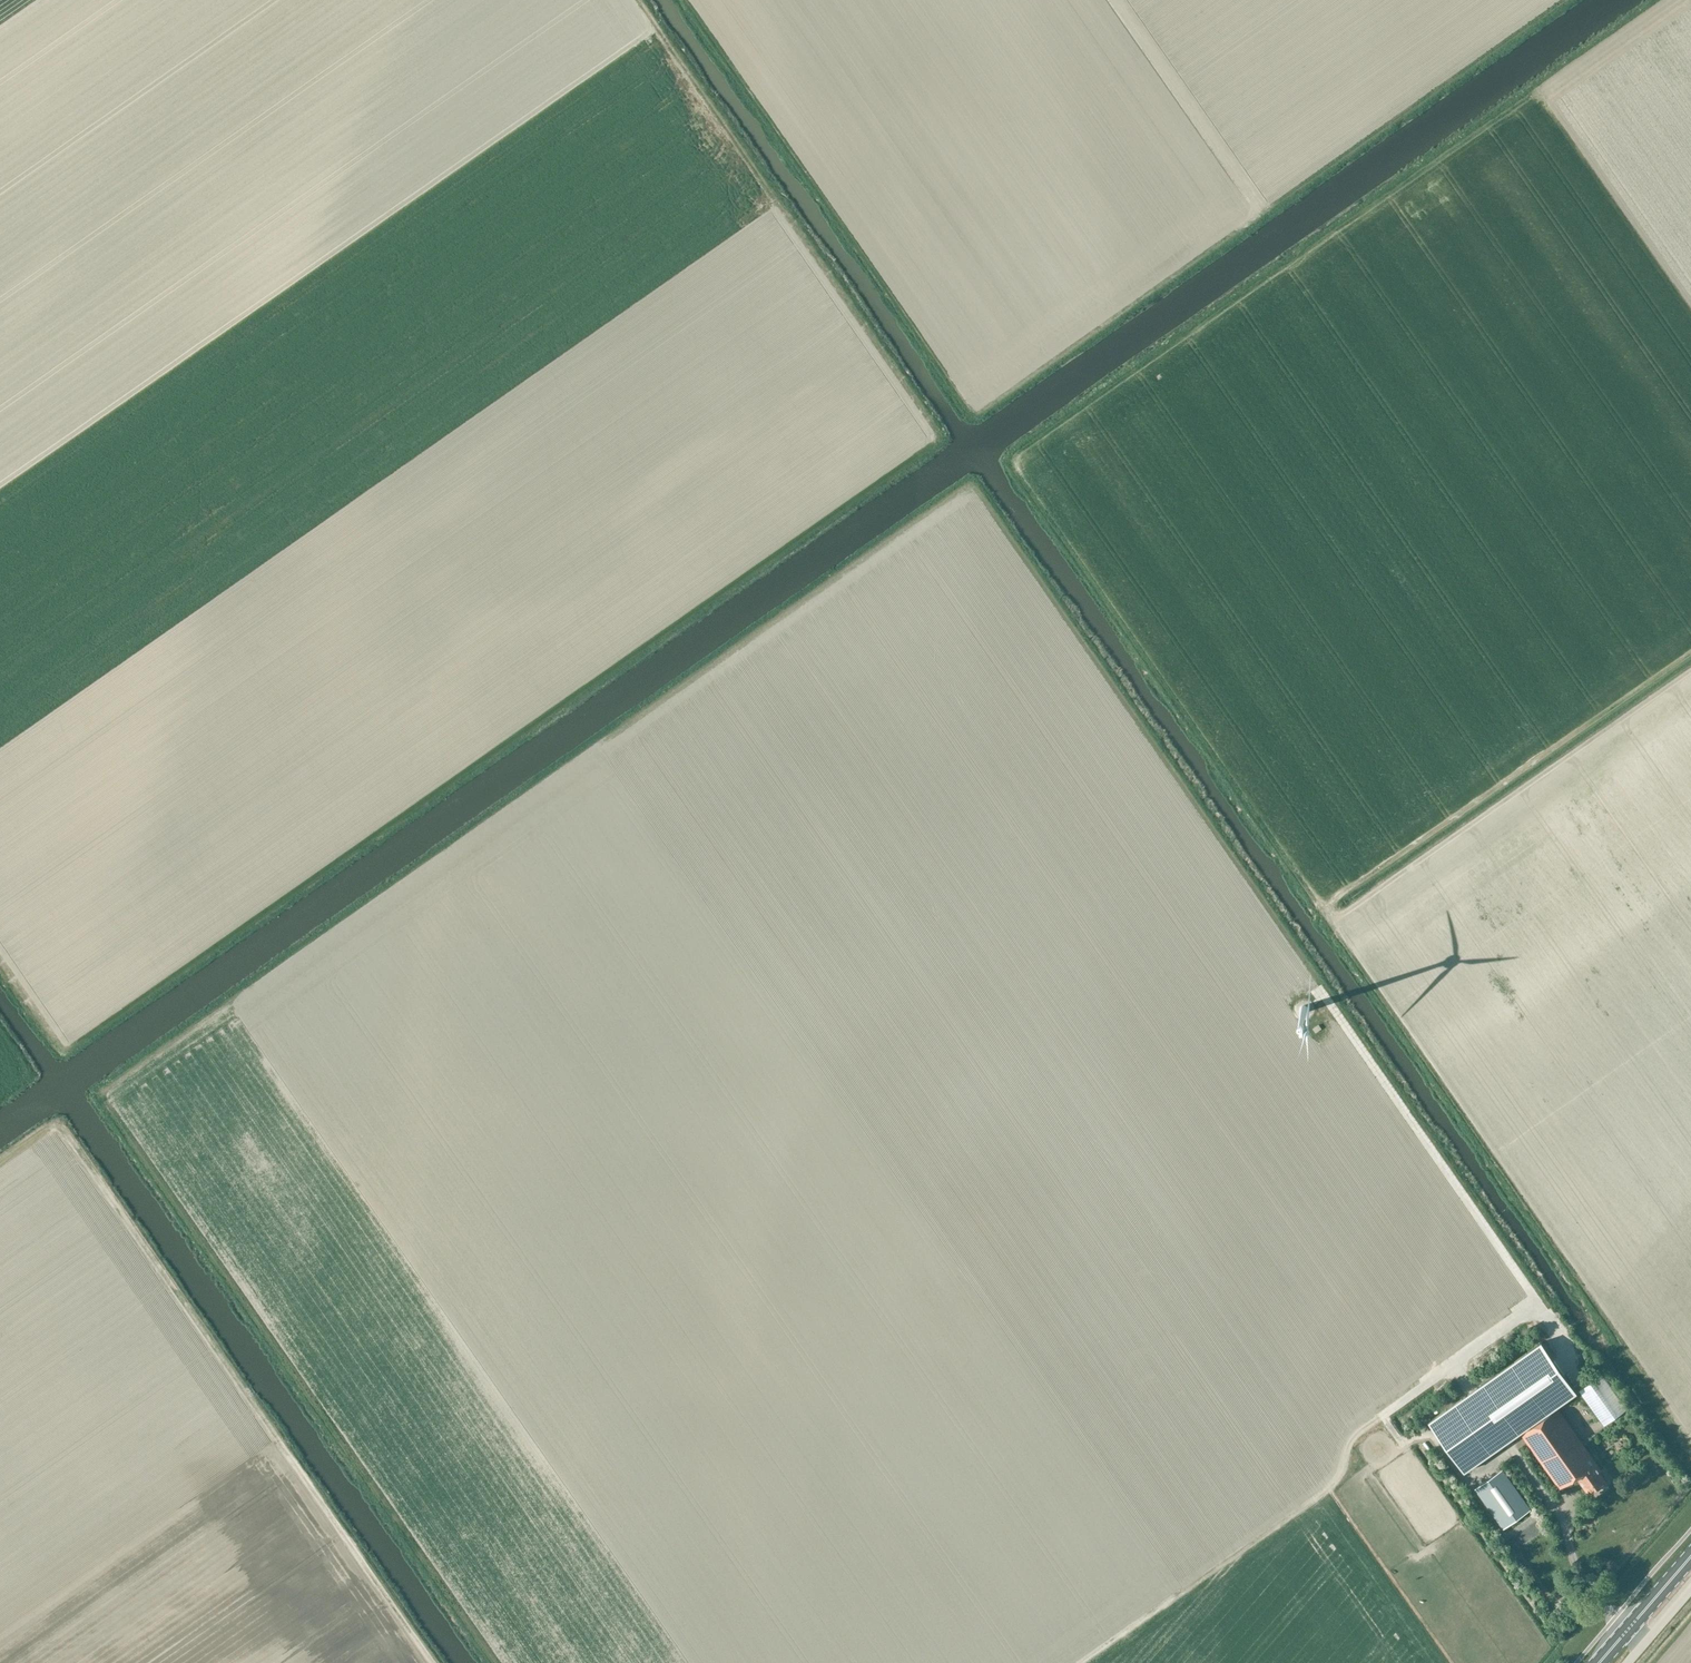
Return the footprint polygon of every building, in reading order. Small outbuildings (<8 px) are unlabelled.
[(1300,1009),(1300,1010),(1300,1011),(1301,1012),(1302,1012),(1302,1013),(1303,1013),(1304,1013),(1305,1013),(1306,1012),(1307,1012),(1307,1011),(1307,1010),(1308,1010),(1308,1009),(1308,1008),(1307,1008),(1307,1007),(1307,1006),(1306,1006),(1305,1005),(1304,1005),(1303,1005),(1302,1005),(1302,1006),(1301,1006),(1300,1007),(1300,1008),(1300,1009)] [(1542,1342),(1431,1421),(1466,1470),(1577,1392),(1542,1342)] [(1603,1373),(1579,1390),(1604,1425),(1627,1408),(1603,1373)] [(1600,1472),(1602,1471),(1558,1407),(1522,1432),(1561,1488),(1577,1476),(1589,1493),(1606,1480),(1600,1472)] [(1505,1527),(1530,1508),(1503,1470),(1477,1488),(1505,1527)] [(1554,1504),(1560,1495),(1556,1492),(1549,1500),(1554,1504)]
